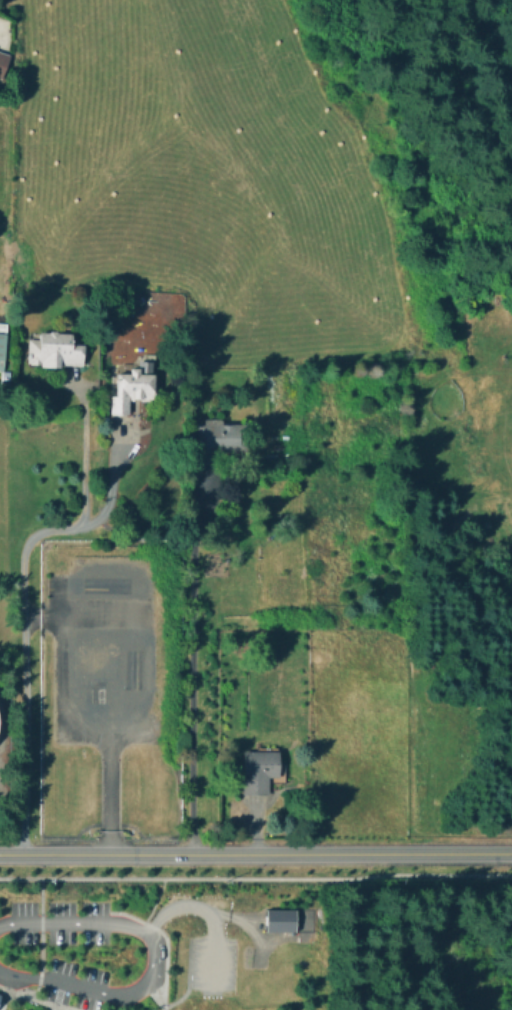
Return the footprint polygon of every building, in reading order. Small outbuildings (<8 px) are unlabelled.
[(8,57),(0,76),(0,54),(8,57)] [(68,334),(68,340),(69,340),(69,348),(83,348),(83,363),(62,363),(62,362),(28,362),(28,340),(40,340),(40,334),(68,334)] [(151,375),(151,399),(127,399),(127,411),(113,411),(113,395),(118,395),(118,375),(151,375)] [(221,420),(221,425),(243,425),(243,451),(199,451),(199,425),(205,425),(205,420),(221,420)] [(289,455),(289,463),(263,463),(263,455),(289,455)] [(278,752),(278,782),(268,782),(268,795),(243,795),(243,752),(278,752)] [(293,908),(293,931),(263,930),(263,908),(293,908)]
